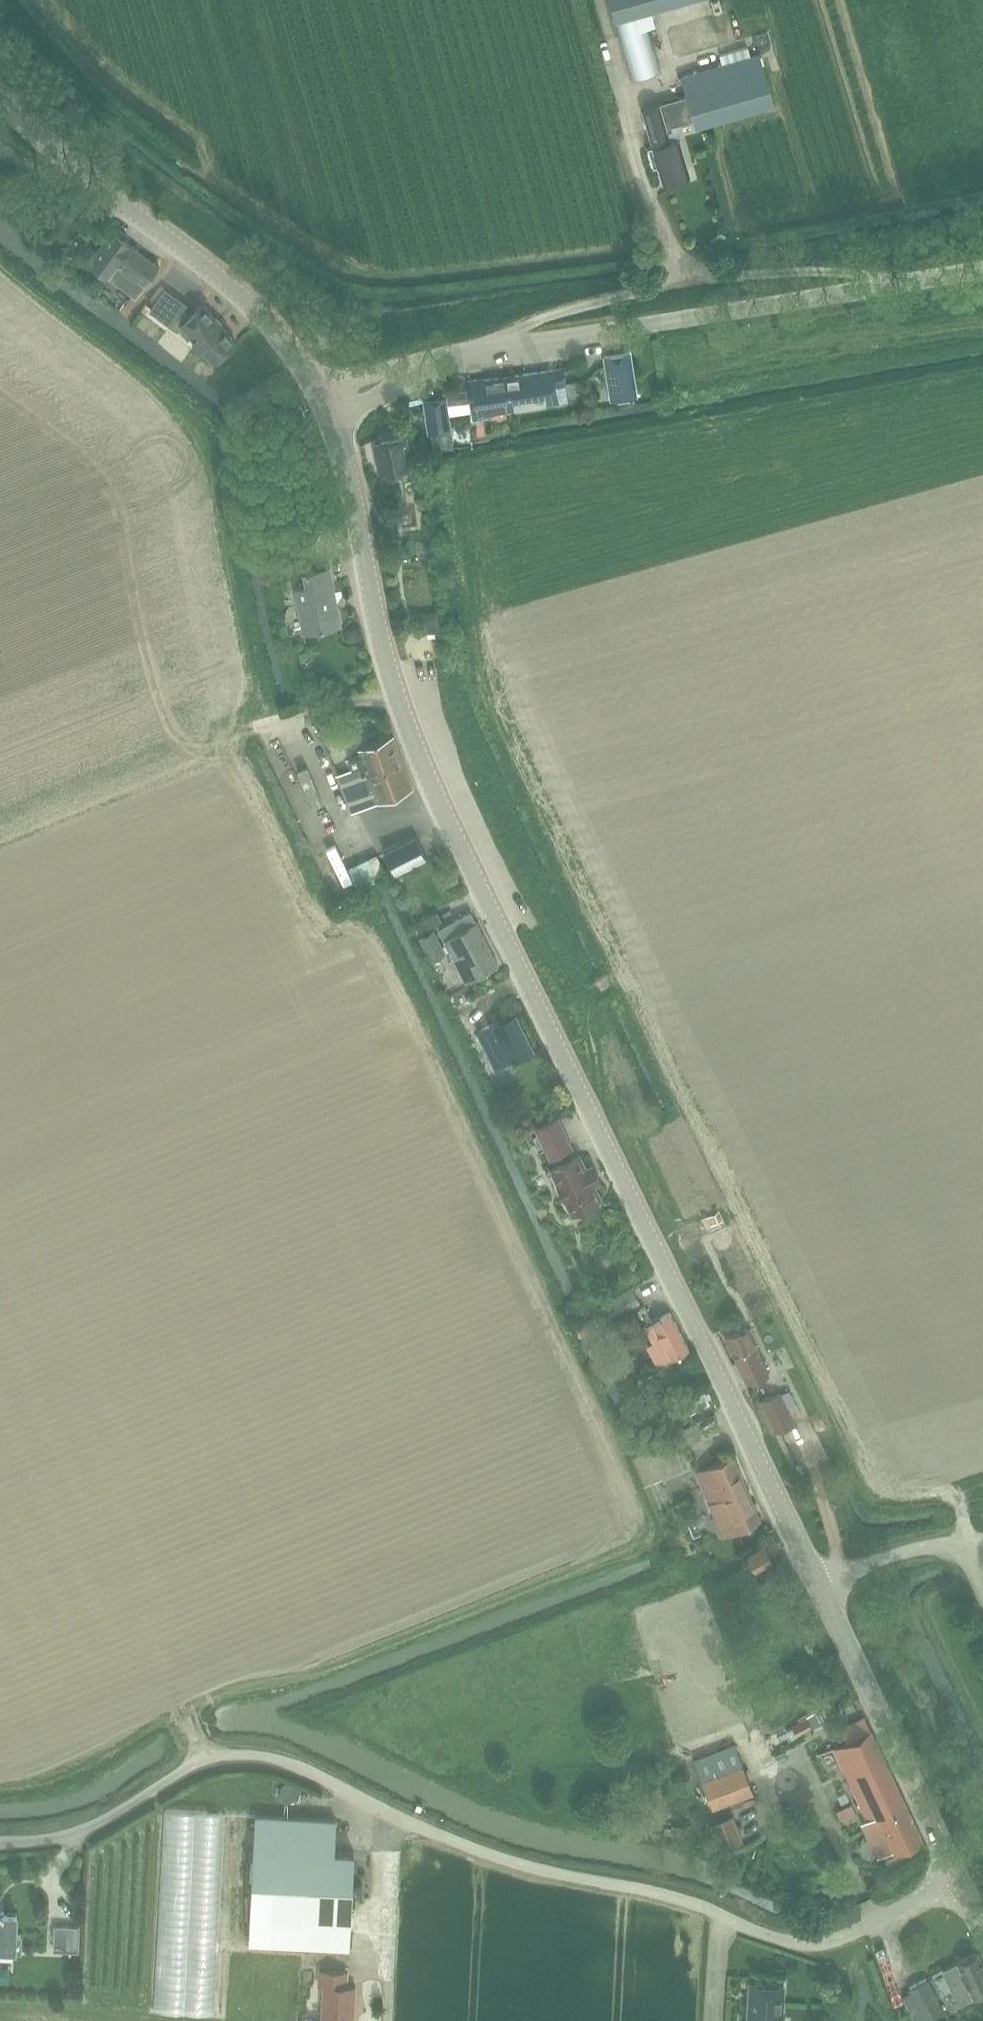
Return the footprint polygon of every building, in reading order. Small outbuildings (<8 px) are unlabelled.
[(649,27),(657,25),(652,7),(677,0),(613,0),(617,15),(614,16),(632,79),(661,71),(649,27)] [(688,95),(665,102),(672,125),(677,124),(695,119),(697,125),(706,122),(774,103),(767,79),(773,77),(770,66),(764,68),(759,51),(751,54),(749,45),(720,53),(722,63),(682,74),(688,95)] [(665,102),(643,108),(653,145),(648,146),(653,165),(659,163),(665,182),(691,174),(680,136),(677,124),(672,125),(665,102)] [(91,262),(110,276),(134,294),(134,295),(136,296),(160,265),(159,264),(114,231),(113,230),(99,250),(91,262)] [(152,307),(178,327),(182,323),(214,360),(236,341),(221,323),(221,324),(215,317),(203,303),(190,314),(183,310),(187,304),(166,288),(152,307)] [(613,397),(625,395),(638,394),(631,351),(606,355),(613,397)] [(564,369),(509,376),(514,408),(534,406),(560,402),(556,385),(566,384),(564,369)] [(430,399),(426,400),(426,403),(429,428),(431,428),(433,444),(434,449),(439,448),(444,448),(456,446),(456,445),(455,436),(454,427),(453,425),(449,425),(447,414),(445,399),(471,395),(473,411),(474,420),(493,417),(492,411),(514,408),(509,376),(469,382),(453,384),(443,386),(444,391),(444,394),(444,397),(444,398),(430,399)] [(409,436),(375,442),(381,472),(403,468),(414,466),(424,464),(423,460),(423,456),(419,439),(418,434),(409,436)] [(399,509),(402,526),(419,523),(416,506),(399,509)] [(286,551),(284,536),(273,538),(275,552),(286,551)] [(428,548),(417,550),(418,556),(421,556),(422,561),(423,561),(429,560),(428,548)] [(305,583),(295,585),(304,631),(342,624),(330,565),(303,570),(305,583)] [(436,610),(420,613),(422,625),(427,624),(428,630),(428,633),(436,632),(440,631),(436,610)] [(331,721),(321,724),(324,733),(334,730),(331,721)] [(352,809),(365,805),(414,787),(394,733),(391,735),(390,732),(381,736),(382,738),(358,747),(360,754),(353,757),(349,758),(352,767),(338,772),(352,809)] [(428,857),(428,856),(418,834),(384,849),(394,872),(428,857)] [(467,981),(497,966),(498,965),(472,914),(441,929),(467,981)] [(436,931),(423,938),(434,959),(447,953),(436,931)] [(464,991),(452,996),(458,1010),(470,1004),(464,991)] [(477,1031),(495,1067),(534,1048),(516,1012),(477,1031)] [(523,1114),(515,1117),(520,1132),(528,1129),(523,1114)] [(573,1147),(559,1115),(535,1126),(550,1158),(573,1147)] [(581,1153),(551,1167),(572,1211),(602,1197),(595,1184),(601,1181),(593,1163),(587,1166),(581,1153)] [(718,1212),(707,1217),(710,1225),(711,1226),(722,1220),(718,1212)] [(605,1306),(612,1317),(640,1301),(633,1290),(605,1306)] [(658,1365),(690,1348),(671,1312),(645,1326),(653,1340),(647,1344),(658,1365)] [(584,1321),(575,1325),(580,1336),(589,1332),(584,1321)] [(726,1334),(740,1363),(748,1382),(770,1372),(748,1324),(726,1334)] [(790,1389),(781,1393),(788,1407),(796,1404),(790,1389)] [(761,1401),(776,1434),(796,1425),(788,1407),(781,1393),(781,1392),(761,1401)] [(657,1432),(674,1425),(693,1417),(690,1411),(686,1400),(681,1402),(680,1400),(666,1406),(661,1394),(644,1401),(657,1432)] [(676,1435),(670,1437),(675,1450),(681,1448),(676,1435)] [(724,1535),(761,1519),(762,1519),(733,1454),(731,1455),(696,1470),(724,1535)] [(797,1466),(793,1467),(797,1476),(805,1472),(801,1464),(797,1466)] [(747,1552),(755,1569),(774,1560),(769,1550),(766,1543),(747,1552)] [(787,1663),(783,1668),(785,1674),(791,1675),(796,1670),(794,1664),(787,1663)] [(797,1734),(828,1718),(823,1708),(792,1724),(797,1734)] [(834,1747),(868,1819),(862,1822),(869,1836),(863,1839),(861,1847),(865,1854),(872,1857),(878,1856),(885,1853),(887,1857),(889,1855),(924,1839),(866,1718),(842,1729),(847,1741),(834,1747)] [(743,1763),(701,1778),(702,1782),(712,1808),(754,1792),(744,1766),(743,1763)] [(840,1821),(857,1814),(852,1803),(836,1810),(840,1821)] [(734,1814),(710,1823),(720,1848),(744,1839),(734,1814)] [(351,1948),(355,1851),(335,1851),(336,1820),(255,1817),(250,1944),(351,1948)] [(17,1950),(17,1947),(22,1947),(23,1931),(17,1931),(18,1912),(0,1911),(0,1949),(17,1950)] [(57,1928),(56,1952),(80,1952),(81,1928),(57,1928)] [(982,1991),(982,1962),(979,1953),(944,1969),(959,2002),(982,1991)] [(327,2018),(306,2017),(305,2020),(355,2020),(357,1987),(350,1986),(350,1973),(322,1972),(321,1987),(328,1987),(327,2018)] [(912,1991),(904,1995),(916,2020),(927,2020),(945,2012),(928,1979),(910,1988),(912,1991)] [(748,2020),(781,2020),(783,1985),(750,1983),(748,2020)]
